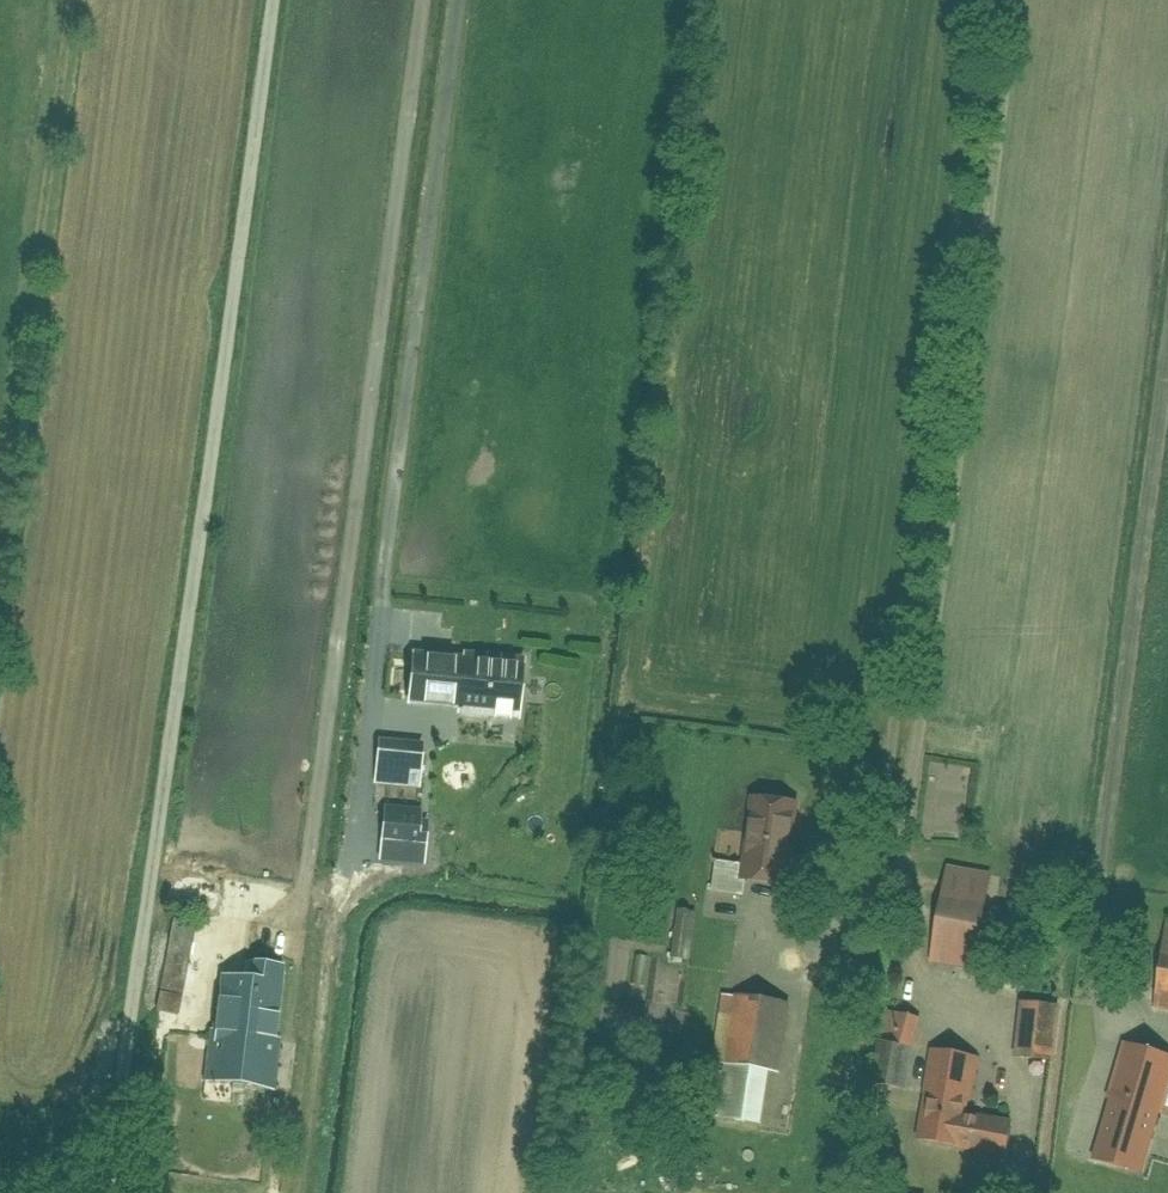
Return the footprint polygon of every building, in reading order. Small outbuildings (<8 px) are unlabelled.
[(458,660),(408,655),(403,709),(453,714),(452,719),(514,724),(520,661),(458,656),(458,660)] [(420,745),(374,742),(370,788),(417,792),(420,745)] [(798,805),(749,799),(740,867),(738,884),(744,884),(787,890),(798,805)] [(418,812),(379,809),(376,850),(422,854),(424,824),(417,824),(418,812)] [(742,900),(744,884),(738,884),(740,867),(715,863),(710,895),(742,900)] [(992,876),(946,867),(928,966),(974,974),(992,876)] [(695,914),(676,912),(670,961),(689,964),(695,914)] [(198,926),(175,921),(156,1013),(179,1017),(198,926)] [(1165,926),(1153,1012),(1167,1014),(1167,926),(1165,926)] [(282,1042),(277,1041),(285,965),(244,960),(242,975),(218,973),(206,1083),(276,1091),(282,1042)] [(789,1006),(720,996),(710,1066),(722,1068),(768,1075),(779,1077),(789,1006)] [(1059,1009),(1019,1005),(1012,1061),(1053,1065),(1059,1009)] [(920,1022),(883,1013),(876,1044),(912,1053),(920,1022)] [(905,1093),(912,1053),(876,1044),(869,1086),(905,1093)] [(1121,1045),(1104,1103),(1108,1103),(1090,1165),(1142,1180),(1159,1121),(1167,1124),(1167,1058),(1121,1045)] [(977,1062),(929,1053),(913,1145),(1005,1162),(1012,1124),(968,1116),(977,1062)] [(760,1128),(768,1075),(722,1068),(714,1121),(760,1128)]
